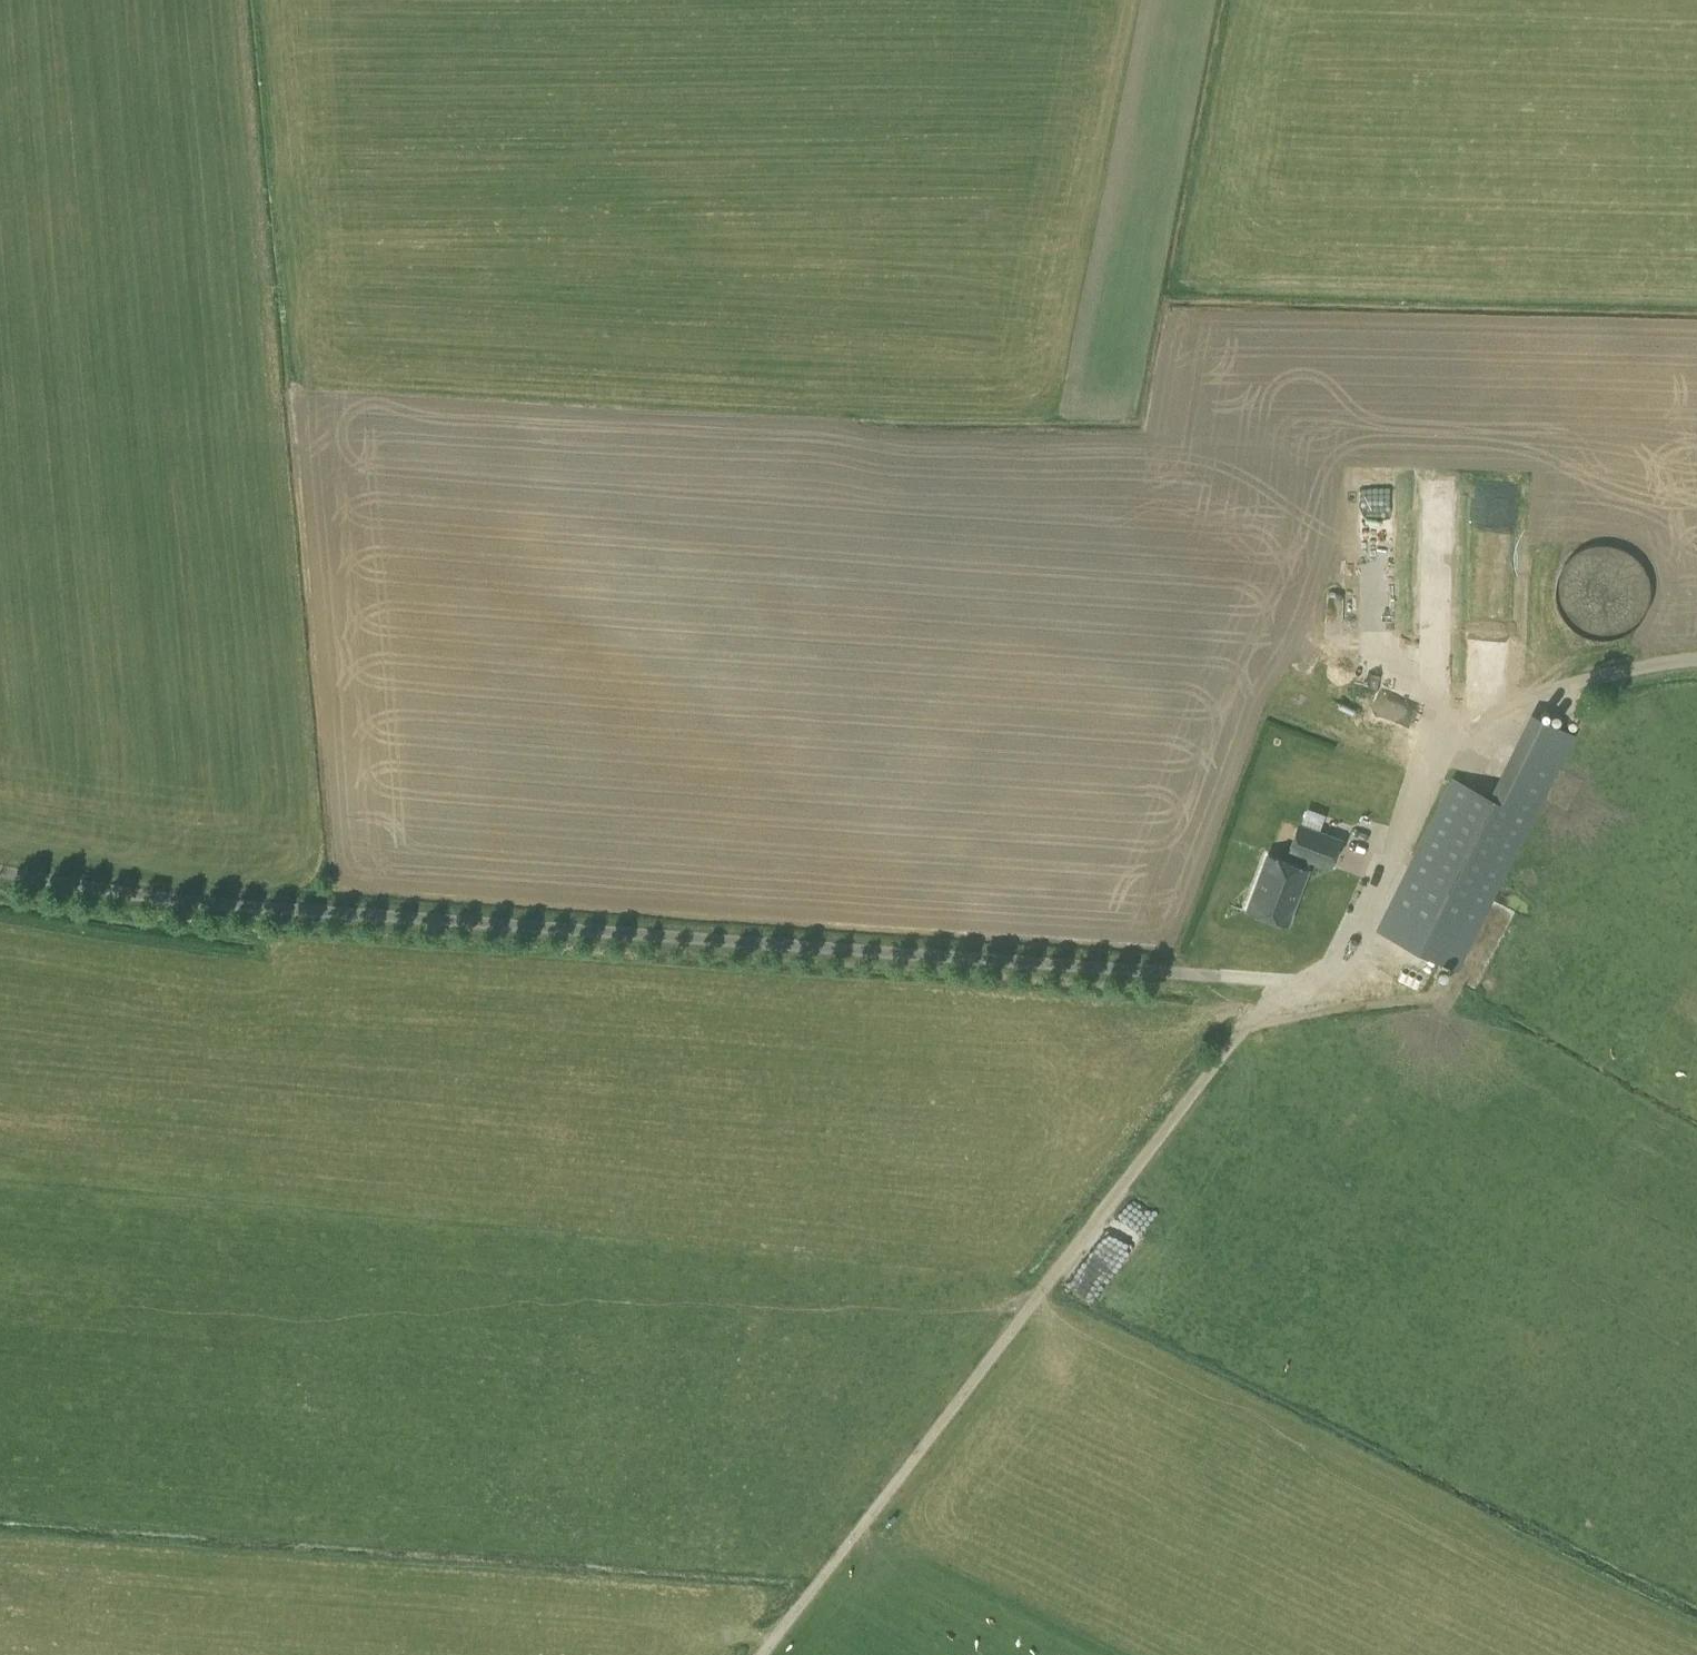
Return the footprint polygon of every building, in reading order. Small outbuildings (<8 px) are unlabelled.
[(1563,583),(1561,594),(1563,606),(1568,617),(1576,626),(1586,633),(1597,636),(1609,636),(1621,633),(1631,626),(1638,617),(1643,606),(1645,594),(1643,583),(1638,572),(1631,563),(1621,556),(1609,553),(1597,553),(1586,556),(1576,563),(1568,572),(1563,583)] [(1417,608),(1417,638),(1440,638),(1440,608),(1417,608)] [(1534,818),(1575,735),(1530,712),(1488,795),(1452,777),(1377,928),(1457,972),(1534,818)] [(1268,856),(1263,871),(1249,910),(1288,925),(1308,871),(1309,867),(1306,866),(1308,860),(1332,869),(1343,838),(1301,822),(1289,854),(1297,857),(1294,866),(1268,856)]
